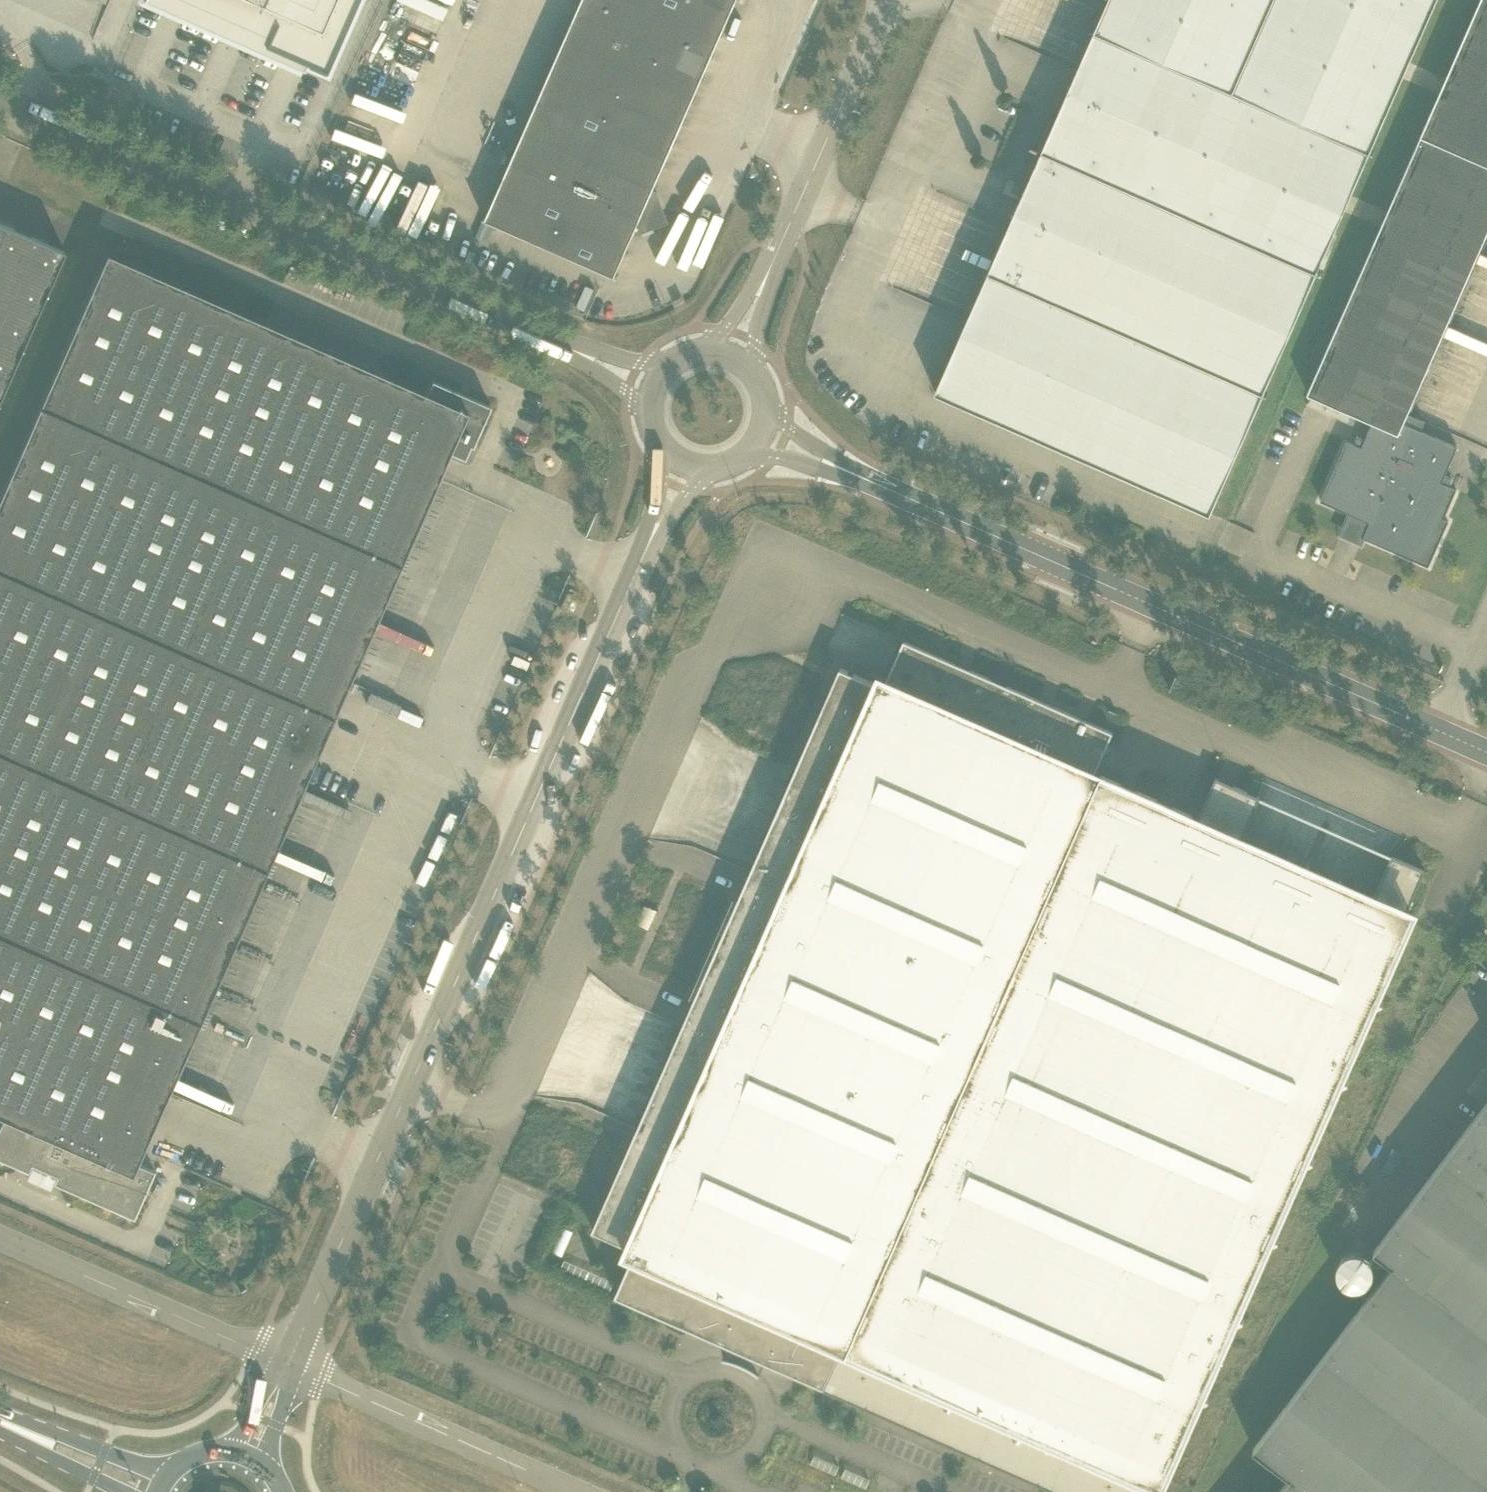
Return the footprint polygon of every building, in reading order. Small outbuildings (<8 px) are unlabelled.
[(174,12),(233,38),(295,66),(303,69),(306,63),(326,71),(357,0),(146,0),(174,12)] [(550,74),(679,132),(731,13),(733,14),(739,0),(582,0),(550,74)] [(1370,150),(1437,0),(1108,0),(1058,113),(1054,112),(1041,142),(1036,141),(1035,144),(1321,273),(1321,272),(1317,270),(1370,151),(1374,153),(1374,152),(1370,150)] [(1308,392),(1373,421),(1362,446),(1347,440),(1320,500),(1370,522),(1363,537),(1429,566),(1449,520),(1444,518),(1457,488),(1442,482),(1458,446),(1404,421),(1486,233),(1486,0),(1481,0),(1308,392)] [(679,132),(550,74),(487,217),(484,216),(484,218),(618,277),(618,275),(616,274),(637,228),(641,229),(658,222),(664,210),(657,193),(652,191),(679,132)] [(1264,391),(1317,272),(1321,273),(1035,144),(1033,148),(1037,150),(1032,161),(1036,163),(936,392),(1211,513),(1264,392),(1267,394),(1268,393),(1264,391)] [(0,222),(0,396),(64,250),(0,222)] [(0,494),(0,1115),(2,1116),(0,1122),(0,1158),(28,1170),(31,1163),(55,1174),(52,1181),(133,1217),(155,1169),(137,1161),(449,451),(464,458),(470,445),(472,446),(491,405),(431,378),(425,392),(368,367),(107,252),(0,494)] [(754,1367),(758,1357),(825,1386),(1065,1491),(1150,1491),(1154,1483),(1160,1486),(1198,1400),(1210,1396),(1209,1394),(1208,1394),(1202,1391),(1233,1320),(1244,1317),(1244,1315),(1243,1315),(1237,1312),(1268,1242),(1279,1238),(1278,1236),(1272,1233),(1303,1163),(1314,1159),(1313,1157),(1307,1154),(1338,1083),(1349,1080),(1348,1078),(1342,1075),(1373,1005),(1384,1001),(1383,999),(1376,996),(1414,912),(1408,909),(1425,868),(1392,854),(1375,891),(1244,833),(1261,796),(1216,777),(1198,817),(1101,774),(1096,772),(1113,731),(904,639),(886,680),(881,677),(878,683),(841,666),(593,1229),(630,1246),(628,1251),(634,1254),(629,1266),(616,1294),(728,1344),(724,1353),(731,1356),(737,1358),(742,1360),(747,1362),(752,1365),(754,1367)] [(1374,1251),(1393,1265),(1253,1449),(1291,1477),(1279,1491),(1486,1491),(1486,1102),(1374,1251)]
